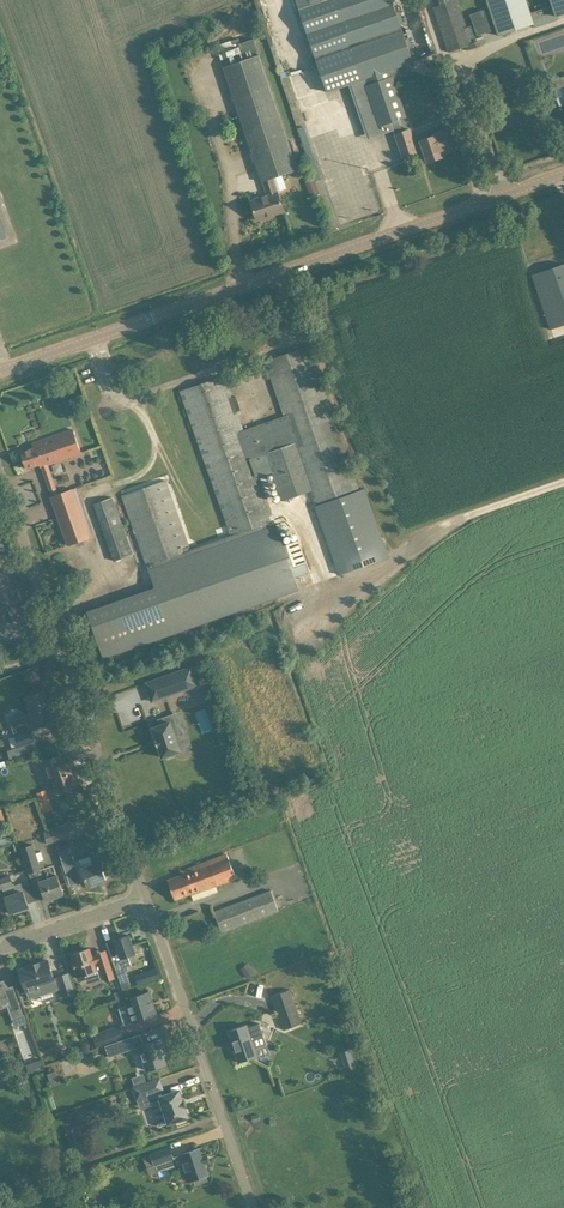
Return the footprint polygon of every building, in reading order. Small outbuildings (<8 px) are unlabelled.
[(325,91),(324,91),(325,92),(326,92),(326,91),(327,91),(348,84),(361,79),(349,44),(401,26),(392,0),(294,0),(325,91)] [(435,9),(449,52),(466,46),(467,51),(486,44),(485,39),(477,42),(472,26),(466,27),(457,0),(439,0),(440,5),(434,7),(435,9)] [(555,17),(552,6),(531,13),(526,0),(486,0),(498,36),(533,24),(534,27),(558,19),(557,16),(555,17)] [(477,35),(491,30),(484,9),(470,14),(477,35)] [(382,134),(393,130),(394,130),(391,122),(406,117),(393,78),(401,76),(398,67),(413,61),(401,26),(349,44),(361,79),(348,84),(350,91),(355,90),(369,130),(379,126),(382,134)] [(254,38),(241,43),(239,38),(216,45),(221,59),(257,47),(254,38)] [(261,181),(263,180),(282,174),(297,169),(259,54),(223,66),(261,181)] [(415,144),(410,129),(395,134),(399,145),(403,157),(418,152),(418,151),(424,149),(428,161),(443,156),(442,153),(452,150),(445,130),(434,134),(434,136),(421,141),(421,142),(415,144)] [(286,188),(282,174),(263,180),(268,195),(251,201),(256,218),(274,212),(274,214),(284,211),(278,192),(277,192),(277,191),(286,188)] [(319,193),(314,180),(306,182),(310,196),(319,193)] [(553,268),(532,275),(535,286),(550,329),(563,324),(563,264),(553,268)] [(181,391),(231,534),(190,549),(165,480),(123,496),(148,566),(155,587),(87,611),(104,658),(299,589),(295,577),(309,572),(298,539),(283,545),(259,476),(272,472),(282,501),(310,491),(315,506),(317,506),(341,575),(389,558),(364,489),(359,490),(308,346),(265,361),(285,416),(243,431),(236,411),(241,410),(236,396),(231,398),(224,376),(181,391)] [(41,467),(81,453),(73,429),(32,443),(34,448),(21,452),(27,468),(39,464),(41,467)] [(23,484),(26,502),(37,500),(34,482),(23,484)] [(73,489),(51,496),(68,545),(90,537),(73,489)] [(112,497),(94,503),(115,561),(133,554),(112,497)] [(11,619),(0,586),(0,623),(11,619)] [(192,665),(159,677),(167,697),(199,686),(198,684),(193,669),(192,666),(192,665)] [(42,691),(31,694),(25,696),(31,713),(26,715),(29,724),(51,716),(42,691)] [(174,753),(180,751),(175,736),(180,735),(173,714),(158,719),(160,725),(152,728),(156,738),(155,739),(157,747),(159,746),(162,757),(168,755),(169,757),(175,755),(174,753)] [(16,740),(18,747),(19,749),(36,743),(30,727),(13,733),(16,740)] [(54,780),(57,790),(80,782),(72,760),(64,763),(61,755),(42,761),(50,781),(54,780)] [(40,801),(43,812),(53,809),(50,798),(40,801)] [(70,847),(67,839),(76,836),(72,822),(51,828),(56,842),(59,851),(70,847)] [(56,842),(51,828),(43,831),(48,845),(56,842)] [(44,879),(41,869),(33,844),(20,848),(28,874),(29,873),(34,886),(40,884),(46,900),(64,894),(57,875),(44,879)] [(70,847),(59,851),(66,874),(77,870),(70,847)] [(96,885),(97,883),(106,879),(102,867),(109,865),(104,850),(93,854),(90,855),(90,856),(78,860),(83,874),(87,886),(89,885),(91,887),(96,885)] [(168,880),(175,899),(191,893),(194,900),(218,891),(216,885),(236,877),(228,854),(180,872),(181,875),(168,880)] [(23,891),(24,891),(21,883),(11,886),(11,885),(12,885),(9,876),(0,879),(0,889),(3,888),(6,897),(5,898),(10,912),(28,906),(23,891)] [(279,912),(278,910),(271,890),(214,911),(222,933),(279,912)] [(116,973),(117,972),(123,989),(131,986),(126,970),(128,969),(127,965),(131,964),(128,955),(135,953),(129,935),(114,940),(106,942),(116,973)] [(92,956),(89,948),(72,953),(75,963),(73,963),(77,976),(94,971),(96,976),(103,974),(105,980),(114,977),(105,950),(96,953),(97,954),(92,956)] [(39,962),(37,962),(30,965),(19,969),(21,976),(19,976),(22,986),(24,985),(26,992),(27,992),(29,998),(58,989),(57,988),(61,987),(64,996),(74,992),(68,973),(57,976),(58,978),(54,979),(48,960),(39,962)] [(156,967),(149,969),(152,979),(160,977),(156,967)] [(4,981),(0,982),(0,1004),(2,1004),(1,1001),(6,1000),(12,1019),(23,1015),(17,998),(10,1001),(4,981)] [(290,989),(272,995),(283,1029),(302,1023),(290,989)] [(114,993),(117,1000),(125,997),(122,990),(114,993)] [(119,1008),(125,1025),(134,1022),(156,1014),(149,992),(132,997),(134,1003),(119,1008)] [(267,1044),(259,1023),(247,1027),(247,1025),(240,1027),(228,1031),(239,1062),(250,1058),(256,1055),(257,1055),(257,1054),(255,1048),(267,1044)] [(120,1026),(93,1035),(97,1046),(124,1037),(120,1026)] [(104,1045),(108,1058),(136,1048),(132,1035),(104,1045)] [(139,1046),(147,1070),(165,1064),(161,1050),(165,1049),(162,1038),(139,1046)] [(352,1055),(350,1049),(340,1052),(342,1058),(352,1055)] [(14,1069),(10,1062),(0,1067),(0,1076),(14,1069)] [(49,1079),(57,1076),(55,1071),(47,1073),(49,1079)] [(185,1117),(189,1116),(185,1106),(187,1105),(186,1104),(185,1105),(183,1101),(185,1100),(184,1099),(183,1099),(179,1089),(164,1095),(163,1090),(164,1090),(160,1078),(133,1087),(137,1099),(150,1094),(152,1099),(150,1099),(159,1126),(178,1120),(179,1122),(186,1120),(185,1117)] [(66,1131),(73,1151),(85,1146),(79,1127),(66,1131)] [(173,1157),(170,1148),(158,1152),(150,1154),(154,1166),(156,1165),(158,1171),(164,1169),(167,1168),(165,1162),(174,1158),(173,1157)] [(199,1148),(188,1152),(180,1155),(178,1155),(181,1164),(183,1163),(184,1164),(186,1163),(192,1179),(193,1179),(194,1178),(195,1179),(195,1180),(196,1181),(197,1181),(198,1182),(199,1182),(200,1182),(201,1182),(202,1182),(203,1182),(203,1181),(204,1180),(205,1180),(205,1179),(205,1178),(206,1177),(205,1176),(205,1175),(206,1174),(208,1174),(205,1163),(209,1162),(207,1154),(202,1156),(199,1148)] [(66,1163),(69,1174),(80,1171),(77,1160),(66,1163)] [(91,1182),(92,1172),(83,1171),(82,1181),(91,1182)]
